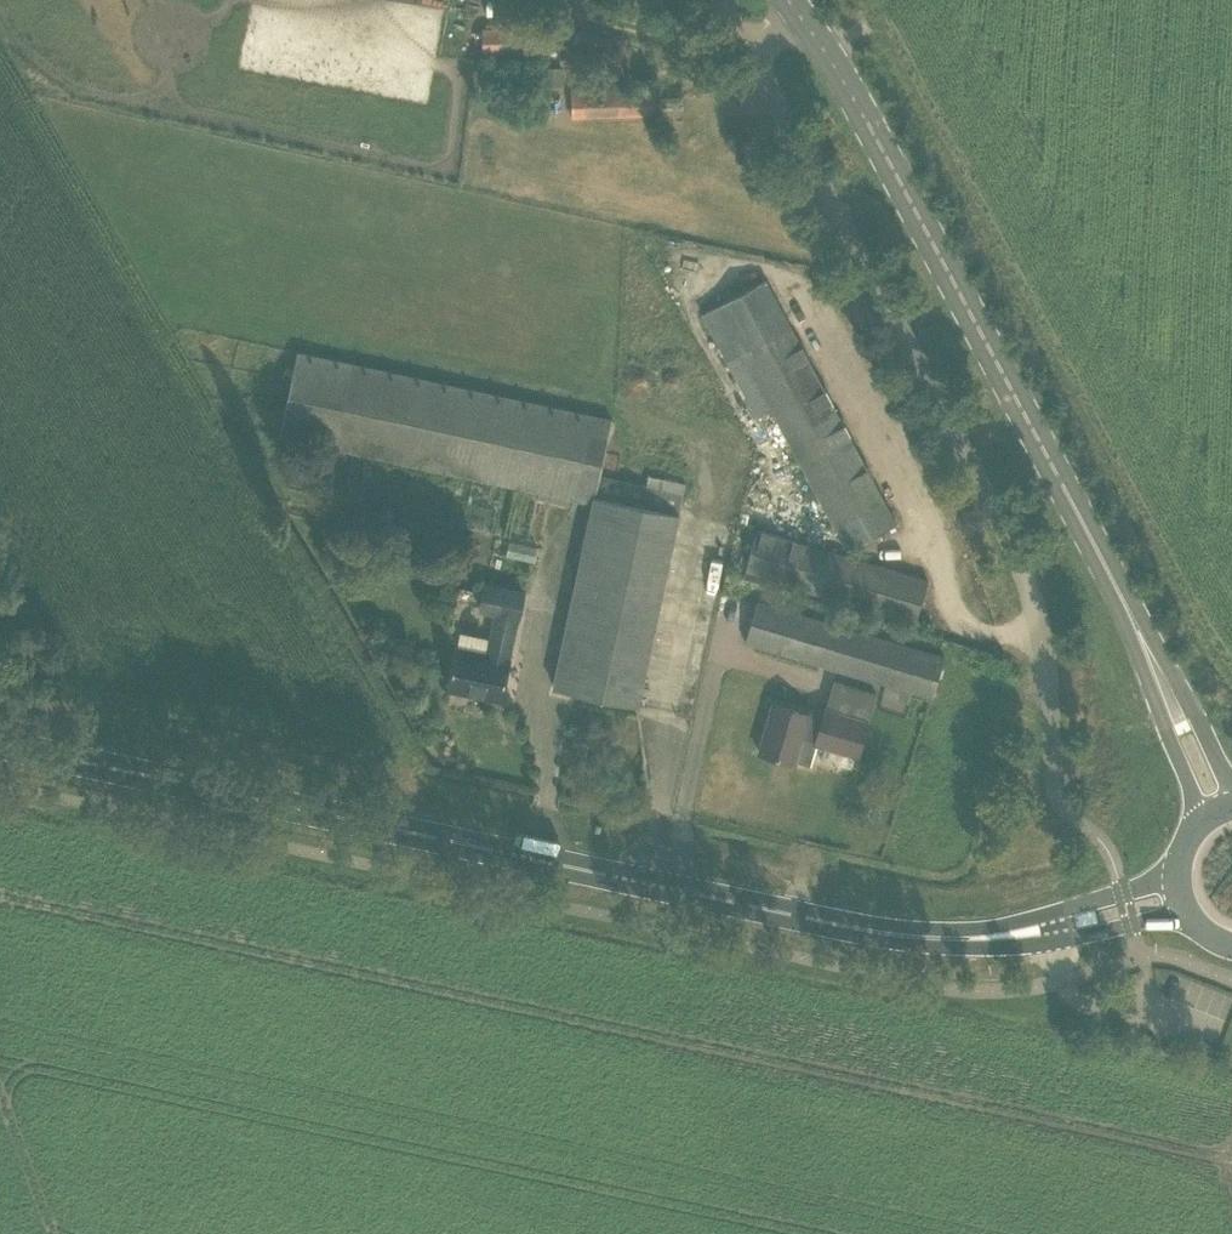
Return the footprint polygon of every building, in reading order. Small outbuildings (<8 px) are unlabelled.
[(481,28),(483,55),(544,52),(544,42),(528,42),(527,24),(499,25),(499,27),(481,28)] [(563,66),(544,67),(544,86),(564,85),(563,66)] [(571,92),(573,120),(656,114),(654,86),(571,92)] [(805,472),(847,550),(897,523),(765,279),(702,313),(757,417),(771,410),(797,458),(787,464),(794,478),(805,472)] [(267,403),(262,423),(281,427),(279,438),(538,493),(537,498),(568,505),(570,499),(592,504),(553,685),(638,704),(685,482),(648,475),(646,484),(600,474),(612,417),(298,350),(285,407),(267,403)] [(768,579),(914,624),(928,580),(773,532),(758,528),(743,576),(767,584),(768,579)] [(448,688),(500,699),(509,658),(508,658),(523,588),(484,580),(477,610),(495,614),(487,653),(457,647),(448,688)] [(757,600),(745,641),(878,681),(885,683),(882,692),(909,700),(911,691),(932,697),(944,657),(757,600)] [(795,759),(810,763),(816,742),(856,753),(873,691),(833,680),(824,714),(809,710),(808,712),(773,702),(759,752),(794,762),(795,759)]
